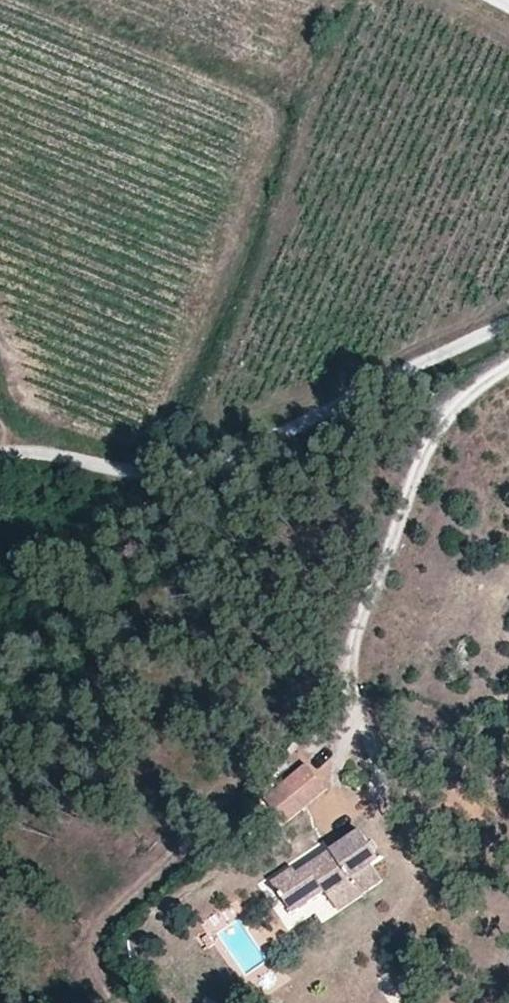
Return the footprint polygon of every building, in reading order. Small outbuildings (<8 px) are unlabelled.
[(306,767),(264,800),(286,828),(328,795),(306,767)] [(350,882),(358,894),(386,875),(377,862),(382,858),(365,834),(301,877),(297,870),(276,884),(298,917),(328,897),(350,882)] [(336,909),(358,894),(350,882),(328,897),(336,909)]
